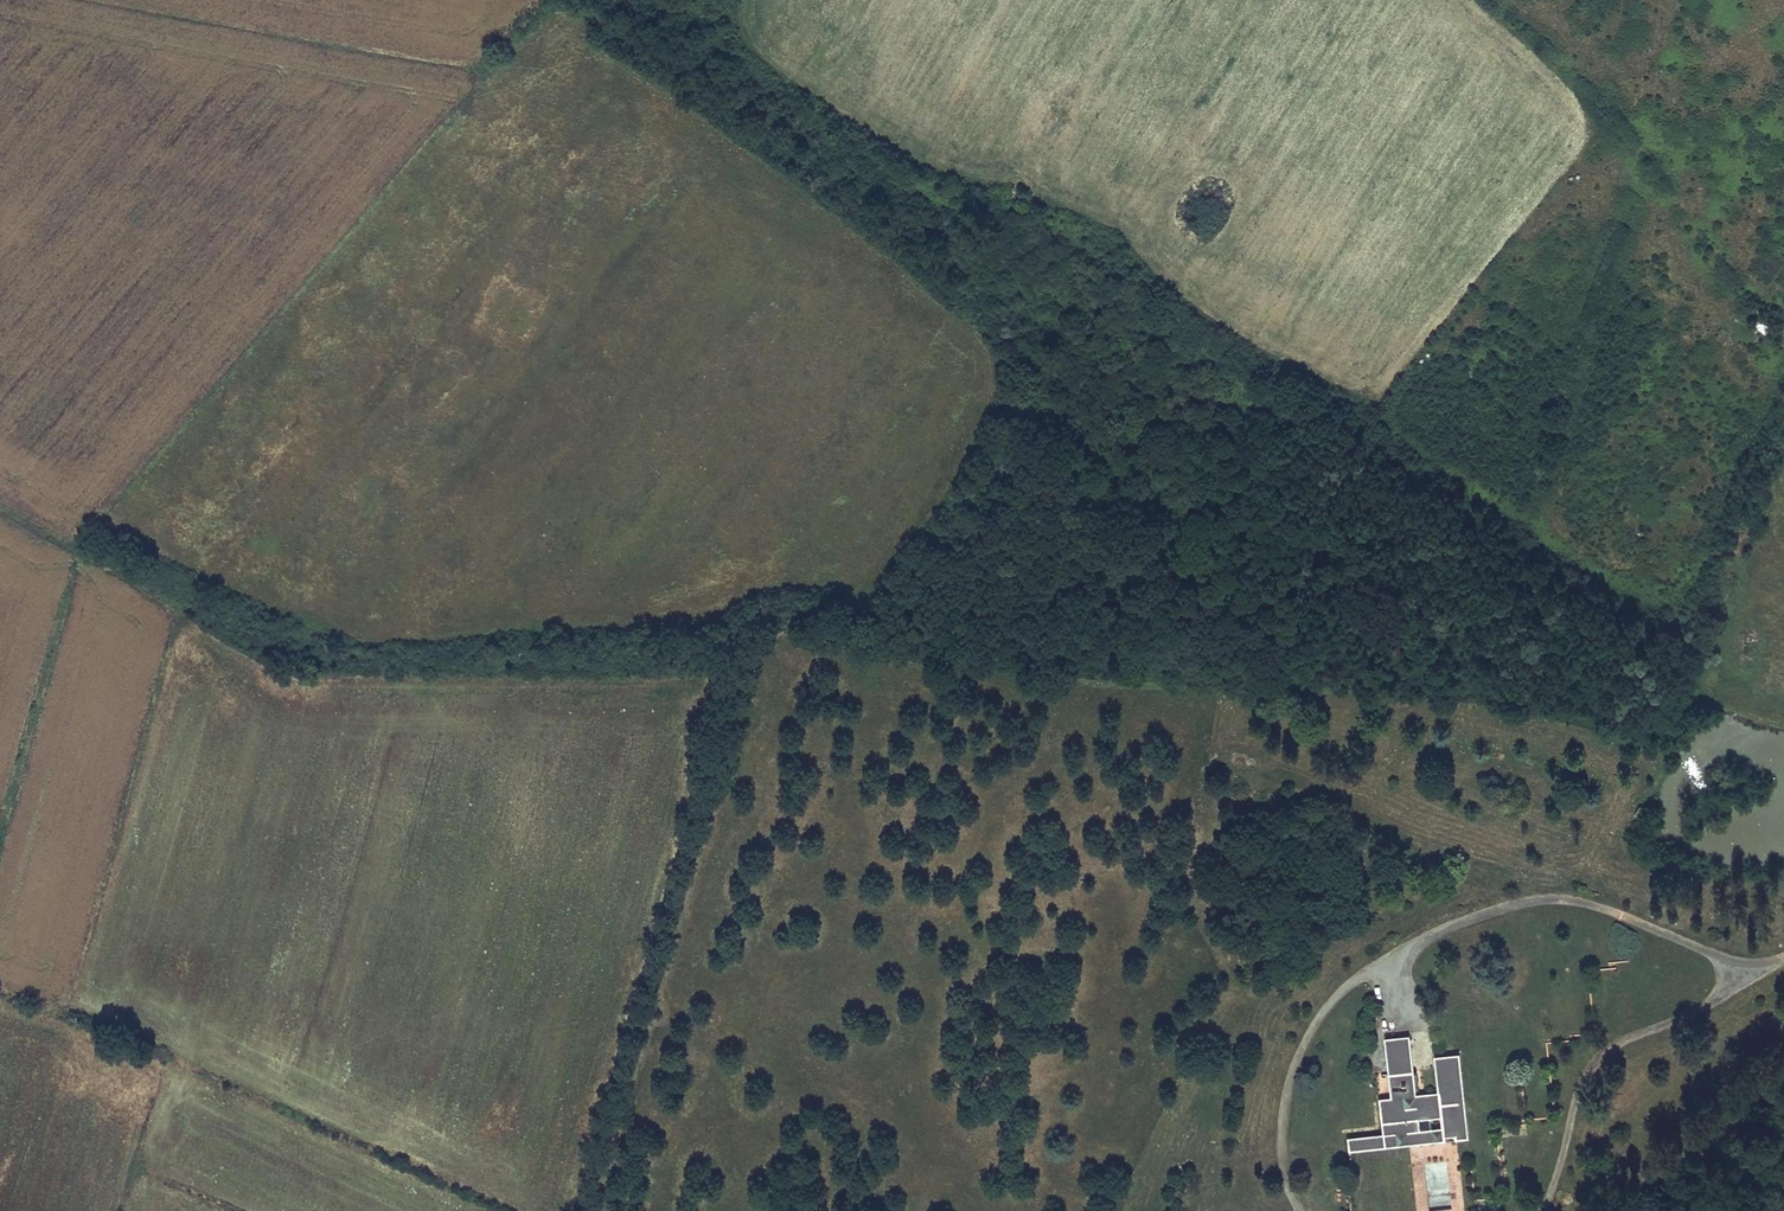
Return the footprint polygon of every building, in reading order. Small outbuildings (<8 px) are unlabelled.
[(1641,817),(1644,812),(1639,809),(1636,814),(1641,817)] [(1462,1114),(1455,1054),(1435,1056),(1439,1091),(1439,1097),(1416,1099),(1416,1094),(1413,1094),(1410,1071),(1406,1035),(1385,1038),(1392,1097),(1380,1098),(1384,1134),(1396,1132),(1397,1133),(1420,1130),(1418,1115),(1430,1113),(1430,1111),(1441,1110),(1443,1133),(1461,1131),(1459,1114),(1462,1114)] [(1466,1113),(1460,1053),(1455,1054),(1462,1114),(1466,1113)] [(1439,1097),(1439,1091),(1416,1094),(1416,1099),(1439,1097)] [(1468,1136),(1466,1113),(1462,1114),(1459,1114),(1461,1131),(1443,1133),(1444,1140),(1468,1136)] [(1398,1145),(1397,1133),(1396,1132),(1384,1134),(1348,1137),(1350,1150),(1398,1145)] [(1428,1210),(1425,1174),(1413,1175),(1417,1210),(1464,1210),(1462,1193),(1452,1194),(1453,1208),(1428,1210)] [(1486,1207),(1485,1200),(1476,1201),(1477,1208),(1486,1207)]
